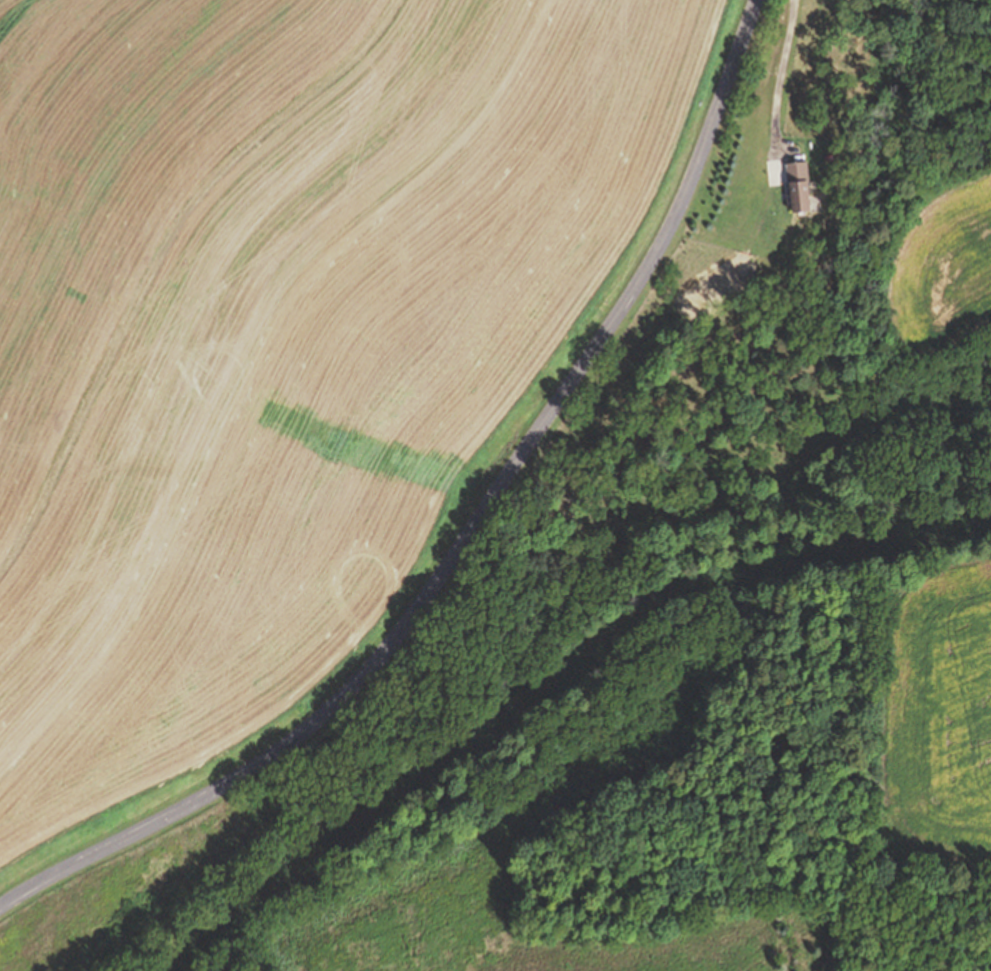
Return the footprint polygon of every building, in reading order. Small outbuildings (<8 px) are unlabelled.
[(809,164),(788,165),(790,215),(811,214),(809,164)]
